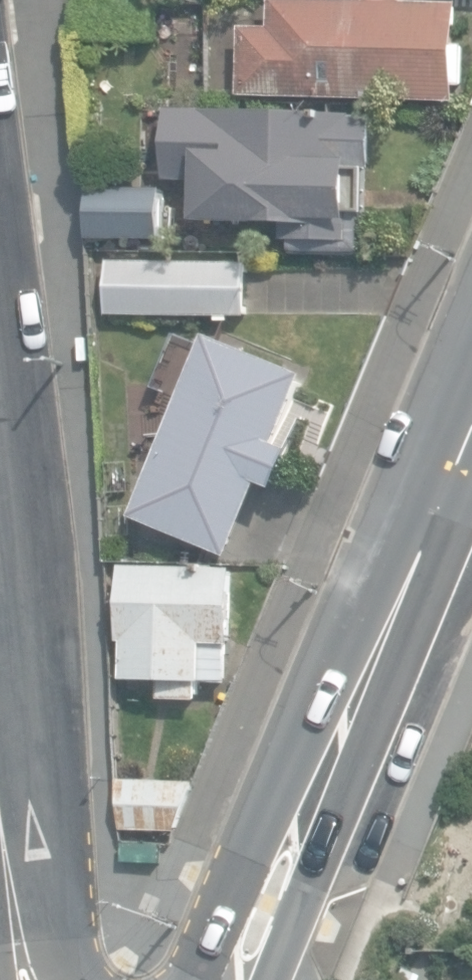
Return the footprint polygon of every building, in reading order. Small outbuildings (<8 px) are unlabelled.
[(456,102),(459,3),(409,2),(409,0),(273,0),(272,28),(243,27),(241,96),(456,102)] [(292,255),(363,256),(364,169),(373,169),(374,116),(165,113),(164,181),(202,181),(201,223),(282,224),(282,242),(292,242),(292,255)] [(88,239),(163,241),(165,189),(90,187),(88,239)] [(107,261),(107,317),(247,317),(247,261),(108,261),(107,261)] [(136,517),(233,558),(233,557),(308,378),(211,337),(196,373),(136,517)] [(160,699),(198,700),(199,686),(198,684),(223,684),(224,645),(233,645),(235,568),(122,566),(120,643),(124,643),(123,680),(161,681),(160,699)] [(122,830),(175,832),(195,782),(116,779),(122,830)] [(122,864),(162,864),(162,845),(122,844),(122,864)] [(423,974),(406,967),(401,979),(420,979),(423,974)]
